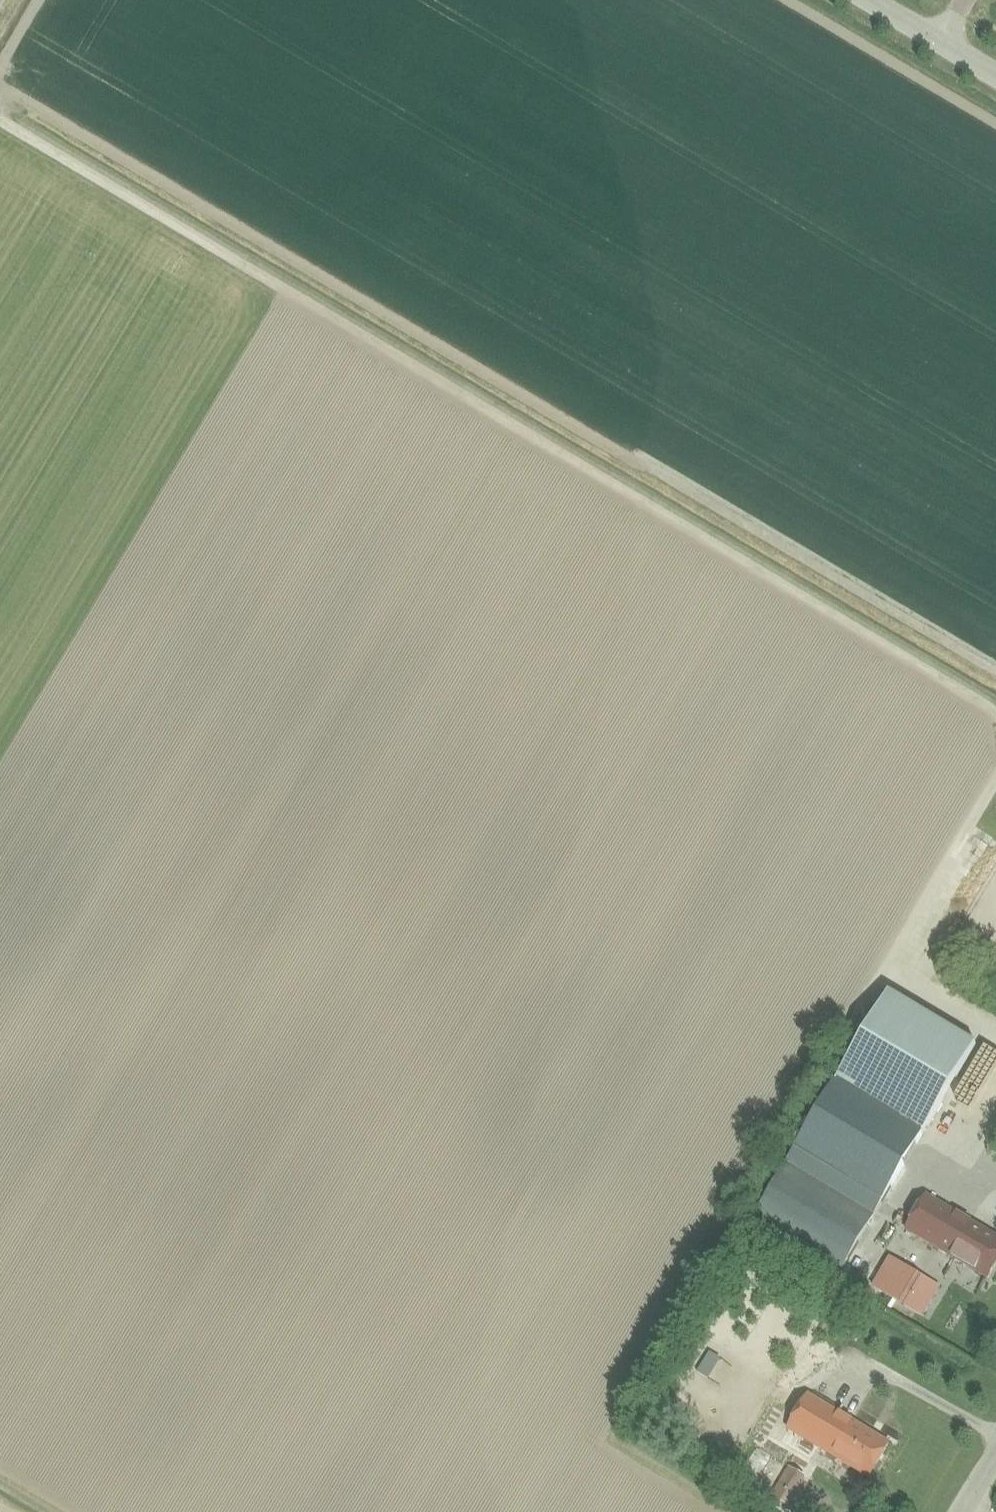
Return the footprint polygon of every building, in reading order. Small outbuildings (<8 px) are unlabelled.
[(885,992),(834,1081),(922,1131),(973,1043),(885,992)] [(786,1164),(754,1218),(842,1270),(874,1216),(922,1131),(834,1081),(832,1081),(785,1164),(786,1164)] [(995,1263),(995,1237),(926,1196),(905,1230),(987,1278),(995,1263)] [(888,1257),(871,1286),(905,1306),(922,1277),(888,1257)] [(868,1478),(889,1444),(807,1396),(787,1430),(868,1478)] [(786,1506),(803,1477),(788,1468),(770,1497),(786,1506)]
